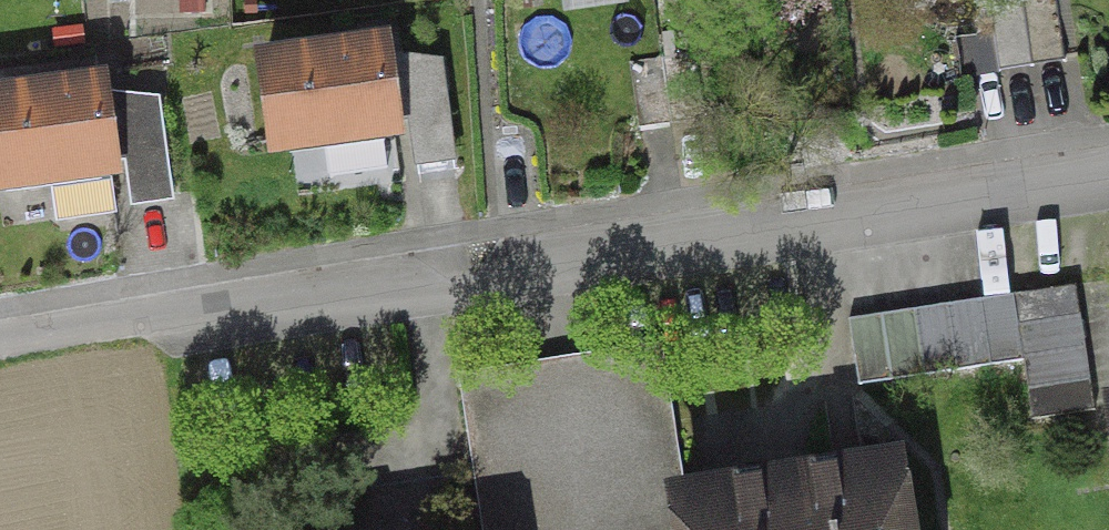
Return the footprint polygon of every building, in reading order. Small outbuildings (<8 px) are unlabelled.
[(1060,64),(1050,0),(1038,0),(1017,3),(1027,69),(1060,64)] [(984,8),(994,74),(1027,69),(1017,3),(984,8)] [(260,63),(271,145),(389,129),(382,82),(379,58),(377,47),(260,63)] [(410,99),(439,95),(435,65),(405,61),(410,99)] [(62,221),(109,215),(102,169),(106,168),(105,162),(96,98),(94,85),(0,99),(0,183),(46,176),(51,214),(62,221)] [(127,137),(156,133),(152,103),(122,100),(127,137)] [(1018,363),(1027,422),(1090,413),(1071,287),(950,306),(942,307),(952,372),(1018,363)] [(844,322),(854,388),(952,372),(942,307),(844,322)] [(559,390),(581,529),(679,529),(674,500),(651,352),(583,363),(587,385),(559,390)] [(559,390),(532,394),(529,371),(460,382),(474,468),(483,529),(581,529),(559,390)] [(888,467),(792,482),(793,489),(771,493),(770,485),(674,500),(679,529),(898,529),(888,467)]
